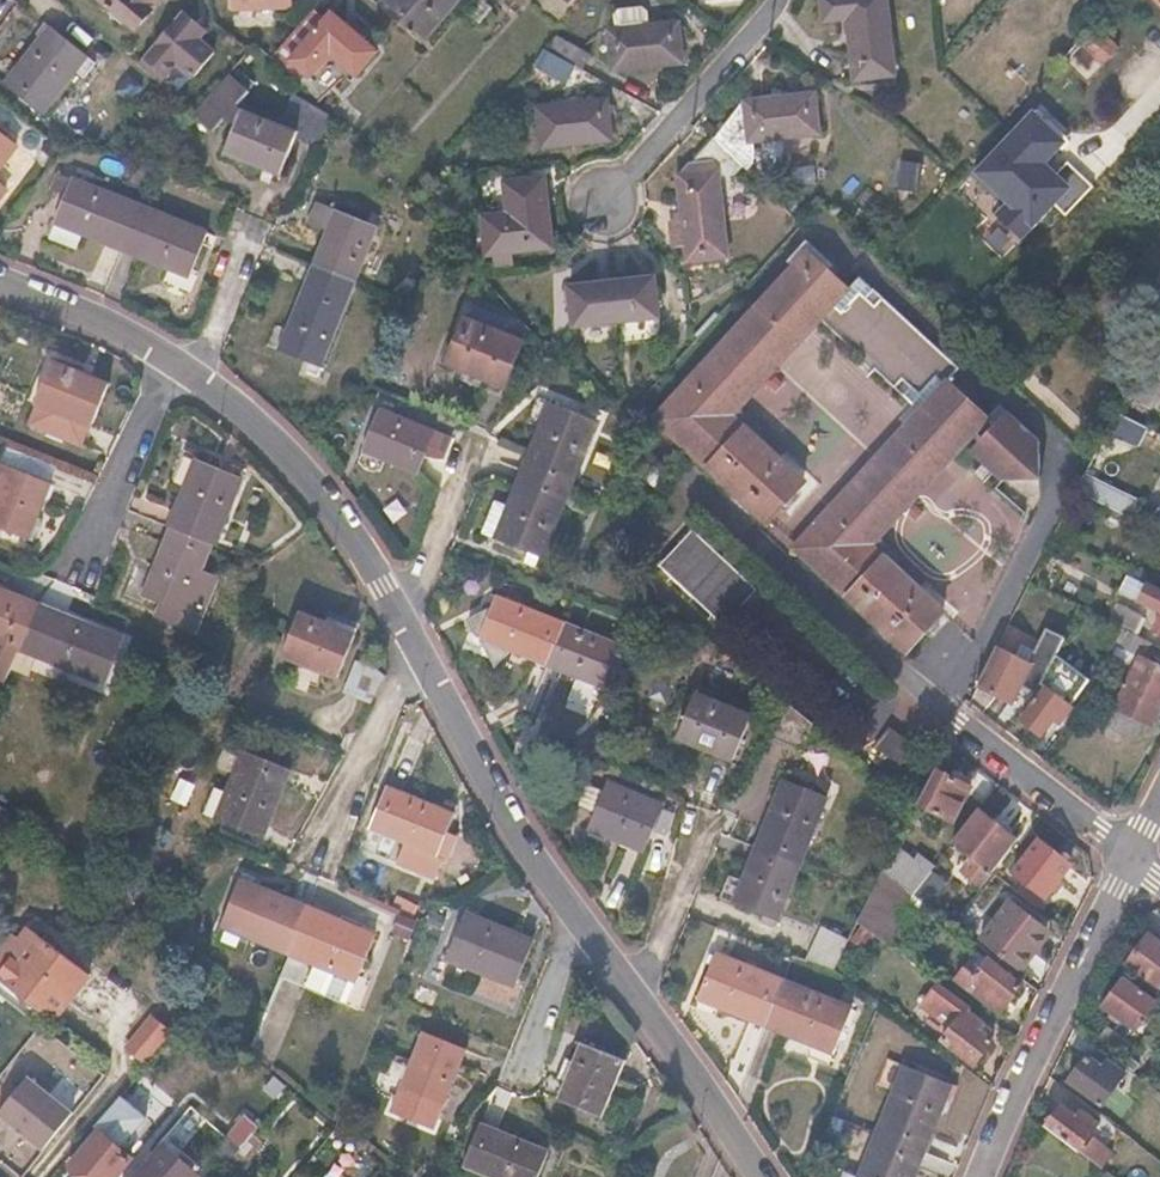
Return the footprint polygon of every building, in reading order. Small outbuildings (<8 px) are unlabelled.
[(137,29),(159,0),(102,0),(137,29)] [(231,8),(293,5),(293,0),(230,0),(231,8)] [(380,4),(418,35),(447,0),(383,0),(380,4)] [(849,15),(854,74),(851,75),(852,79),(893,75),(893,71),(891,71),(885,0),(823,0),(825,17),(849,15)] [(608,24),(602,25),(606,68),(612,68),(611,63),(674,57),(674,59),(679,59),(676,17),(670,17),(670,20),(645,23),(644,10),(635,4),(617,6),(613,13),(614,27),(608,28),(608,24)] [(324,14),(313,5),(281,43),(271,56),(300,72),(308,62),(313,67),(327,50),(335,50),(356,69),(376,46),(329,8),(324,14)] [(209,29),(183,8),(142,58),(163,75),(170,65),(187,79),(211,50),(200,40),(209,29)] [(37,40),(40,43),(6,86),(38,112),(84,54),(49,25),(37,40)] [(1093,26),(1077,43),(1101,65),(1117,49),(1093,26)] [(266,31),(256,44),(271,56),(281,43),(266,31)] [(554,35),(546,50),(579,68),(587,52),(554,35)] [(539,46),(526,61),(575,87),(585,71),(579,68),(546,50),(539,46)] [(229,72),(217,62),(184,102),(197,113),(229,72)] [(230,71),(229,72),(197,113),(215,128),(225,116),(236,122),(241,111),(235,104),(249,87),(230,71)] [(331,115),(298,80),(280,126),(295,132),(294,134),(319,143),(331,115)] [(744,98),(740,99),(744,142),(748,142),(747,138),(811,131),(811,134),(816,134),(813,90),(807,91),(808,95),(744,101),(744,98)] [(535,105),(530,105),(535,147),(540,147),(540,143),(602,135),(603,140),(609,139),(604,96),(598,96),(599,101),(536,108),(535,105)] [(1072,139),(1038,106),(977,170),(1010,202),(994,219),(1021,245),(1058,207),(1066,215),(1093,187),(1059,153),(1072,139)] [(241,111),(236,122),(224,151),(279,173),(294,134),(295,132),(280,126),(241,111)] [(673,176),(677,176),(680,217),(682,244),(683,254),(681,255),(681,260),(723,255),(722,248),(721,248),(714,173),(729,172),(738,161),(711,135),(684,166),(684,171),(673,172),(673,176)] [(12,146),(0,137),(0,160),(12,146)] [(507,210),(481,213),(486,254),(554,246),(553,242),(551,242),(543,180),(545,179),(545,175),(501,180),(501,185),(504,184),(507,210)] [(85,185),(71,180),(54,221),(84,233),(122,249),(169,268),(190,276),(205,234),(191,228),(189,232),(137,210),(84,189),(85,185)] [(323,230),(327,231),(314,264),(286,334),(279,351),(322,368),(327,355),(325,354),(345,300),(350,302),(358,281),(354,280),(370,239),(373,240),(378,227),(331,210),(330,212),(323,230)] [(680,217),(668,218),(670,245),(682,244),(680,217)] [(733,415),(822,321),(919,412),(794,546),(908,653),(946,614),(870,544),(973,437),(980,444),(973,452),(1006,483),(1044,484),(1040,444),(1000,408),(988,421),(949,384),(961,371),(861,278),(849,291),(809,254),(656,418),(768,521),(805,481),(733,415)] [(647,272),(607,278),(610,317),(614,317),(652,312),(647,272)] [(607,278),(565,284),(569,323),(610,317),(607,278)] [(509,312),(475,300),(468,320),(502,331),(509,312)] [(502,331),(468,320),(453,362),(467,367),(465,372),(485,378),(486,375),(507,382),(523,337),(502,331)] [(1134,379),(1159,392),(1159,351),(1134,379)] [(110,383),(52,361),(36,405),(92,427),(110,383)] [(1124,396),(1118,408),(1149,423),(1155,410),(1159,412),(1159,392),(1134,379),(1120,394),(1124,396)] [(554,402),(544,427),(525,472),(506,517),(496,539),(541,557),(546,545),(541,543),(565,488),(588,434),(592,436),(598,421),(554,402)] [(394,415),(378,408),(362,452),(417,474),(433,433),(393,418),(394,415)] [(1146,430),(1114,415),(1105,433),(1138,448),(1146,430)] [(1085,474),(1075,493),(1135,522),(1145,502),(1098,481),(1108,459),(1095,453),(1091,461),(1085,474)] [(164,555),(159,553),(142,597),(161,605),(155,619),(194,635),(216,579),(200,572),(211,545),(233,491),(238,493),(244,479),(202,462),(174,530),(164,555)] [(0,466),(0,529),(27,540),(49,485),(0,466)] [(692,525),(657,562),(717,618),(752,581),(692,525)] [(4,689),(14,666),(20,652),(61,669),(63,666),(105,683),(121,643),(66,621),(68,617),(39,605),(0,590),(0,687),(4,689)] [(1159,611),(1159,591),(1151,590),(1145,603),(1159,611)] [(497,677),(508,648),(547,664),(578,677),(601,686),(605,688),(621,648),(608,642),(607,645),(561,626),(509,605),(510,602),(497,597),(493,605),(466,620),(497,677)] [(1143,621),(1119,608),(1111,625),(1122,631),(1138,639),(1145,625),(1142,624),(1143,621)] [(343,614),(328,609),(325,619),(340,625),(343,614)] [(325,619),(300,610),(282,657),(339,678),(356,631),(340,625),(325,619)] [(1122,631),(1114,648),(1140,662),(1107,727),(1136,741),(1144,725),(1153,730),(1159,715),(1159,670),(1144,662),(1152,646),(1138,639),(1122,631)] [(1065,641),(1048,633),(1037,654),(1055,663),(1065,641)] [(1034,667),(997,648),(977,689),(1013,707),(1025,685),(1031,688),(1035,680),(1029,676),(1034,667)] [(1080,661),(1065,654),(1059,667),(1073,674),(1080,661)] [(223,695),(211,691),(207,702),(219,706),(223,695)] [(1075,710),(1049,691),(1023,724),(1042,740),(1050,729),(1056,722),(1062,727),(1075,710)] [(751,719),(695,697),(679,738),(735,760),(751,719)] [(814,725),(780,697),(762,739),(802,755),(814,725)] [(1062,727),(1056,722),(1050,729),(1056,734),(1062,727)] [(891,730),(876,746),(900,769),(915,751),(891,730)] [(286,769),(249,754),(222,822),(261,838),(267,824),(265,824),(286,769)] [(973,788),(936,770),(917,808),(954,825),(973,788)] [(745,880),(742,879),(733,903),(774,920),(780,905),(778,904),(795,864),(818,809),(823,810),(828,797),(787,781),(758,849),(745,880)] [(620,788),(607,783),(590,828),(644,850),(661,808),(618,792),(620,788)] [(442,808),(386,787),(371,825),(406,839),(405,842),(438,856),(441,848),(456,810),(443,805),(442,808)] [(0,807),(0,828),(11,816),(0,807)] [(1018,840),(981,812),(954,847),(991,876),(1018,840)] [(1071,865),(1040,841),(1014,876),(1027,886),(1021,895),(1039,909),(1071,865)] [(914,866),(895,851),(884,874),(914,897),(931,875),(934,872),(918,860),(914,866)] [(884,874),(873,895),(859,925),(889,947),(914,897),(884,874)] [(946,886),(931,875),(914,897),(929,908),(946,886)] [(241,883),(224,923),(291,951),(325,966),(323,970),(356,984),(358,981),(375,940),(362,935),(361,938),(307,915),(253,892),(254,889),(241,883)] [(402,903),(399,912),(421,923),(424,913),(402,903)] [(1036,922),(1012,903),(984,941),(1023,970),(1045,941),(1030,930),(1036,922)] [(475,919),(461,914),(445,955),(443,958),(468,967),(469,965),(513,982),(528,943),(474,922),(475,919)] [(851,942),(824,929),(810,957),(838,970),(851,942)] [(1128,963),(1159,988),(1159,937),(1152,931),(1128,963)] [(5,948),(0,954),(0,983),(42,1016),(54,1025),(70,1004),(62,998),(81,973),(28,932),(18,944),(11,953),(5,948)] [(18,944),(11,939),(5,948),(11,953),(18,944)] [(729,960),(716,955),(698,1001),(718,1009),(720,1005),(767,1024),(814,1043),(834,1051),(851,1008),(840,1003),(838,1008),(783,986),(728,964),(729,960)] [(976,976),(966,968),(956,982),(1001,1016),(1022,988),(987,962),(976,976)] [(89,979),(81,973),(62,998),(70,1004),(89,979)] [(1125,978),(1109,998),(1124,1009),(1119,1016),(1137,1029),(1157,1002),(1125,978)] [(927,1006),(954,1027),(943,1041),(975,1068),(994,1043),(981,1032),(985,1027),(967,1013),(971,1008),(943,987),(927,1006)] [(1109,998),(1104,1005),(1119,1016),(1124,1009),(1109,998)] [(167,1033),(151,1020),(125,1054),(141,1066),(167,1033)] [(1107,1028),(1097,1040),(1121,1060),(1131,1047),(1107,1028)] [(409,1065),(405,1063),(395,1089),(403,1092),(439,1107),(444,1093),(441,1092),(459,1049),(421,1034),(409,1065)] [(623,1060),(583,1044),(560,1101),(619,1124),(634,1085),(616,1078),(623,1060)] [(1087,1054),(1069,1080),(1104,1105),(1126,1074),(1107,1059),(1102,1065),(1087,1054)] [(882,1137),(866,1176),(910,1176),(920,1151),(947,1084),(909,1069),(899,1095),(895,1093),(891,1102),(896,1104),(882,1137)] [(1050,1076),(1045,1087),(1074,1108),(1082,1114),(1088,1105),(1050,1076)] [(42,1155),(72,1118),(27,1081),(0,1114),(0,1121),(42,1155)] [(1060,1106),(1045,1127),(1091,1161),(1101,1148),(1089,1138),(1097,1127),(1096,1124),(1082,1114),(1078,1119),(1070,1113),(1060,1106)] [(1082,1114),(1074,1108),(1070,1113),(1078,1119),(1082,1114)] [(100,1138),(70,1174),(74,1176),(118,1176),(129,1163),(115,1151),(121,1144),(125,1133),(109,1121),(96,1135),(100,1138)] [(245,1131),(242,1127),(228,1143),(239,1152),(257,1130),(250,1125),(245,1131)] [(474,1128),(460,1165),(489,1176),(535,1176),(545,1153),(533,1148),(532,1151),(474,1128)] [(226,1141),(204,1166),(217,1176),(218,1176),(239,1152),(228,1143),(226,1141)] [(1119,1162),(1101,1148),(1091,1161),(1110,1175),(1119,1162)] [(147,1169),(140,1176),(184,1176),(170,1165),(164,1172),(159,1168),(154,1174),(147,1169)]
